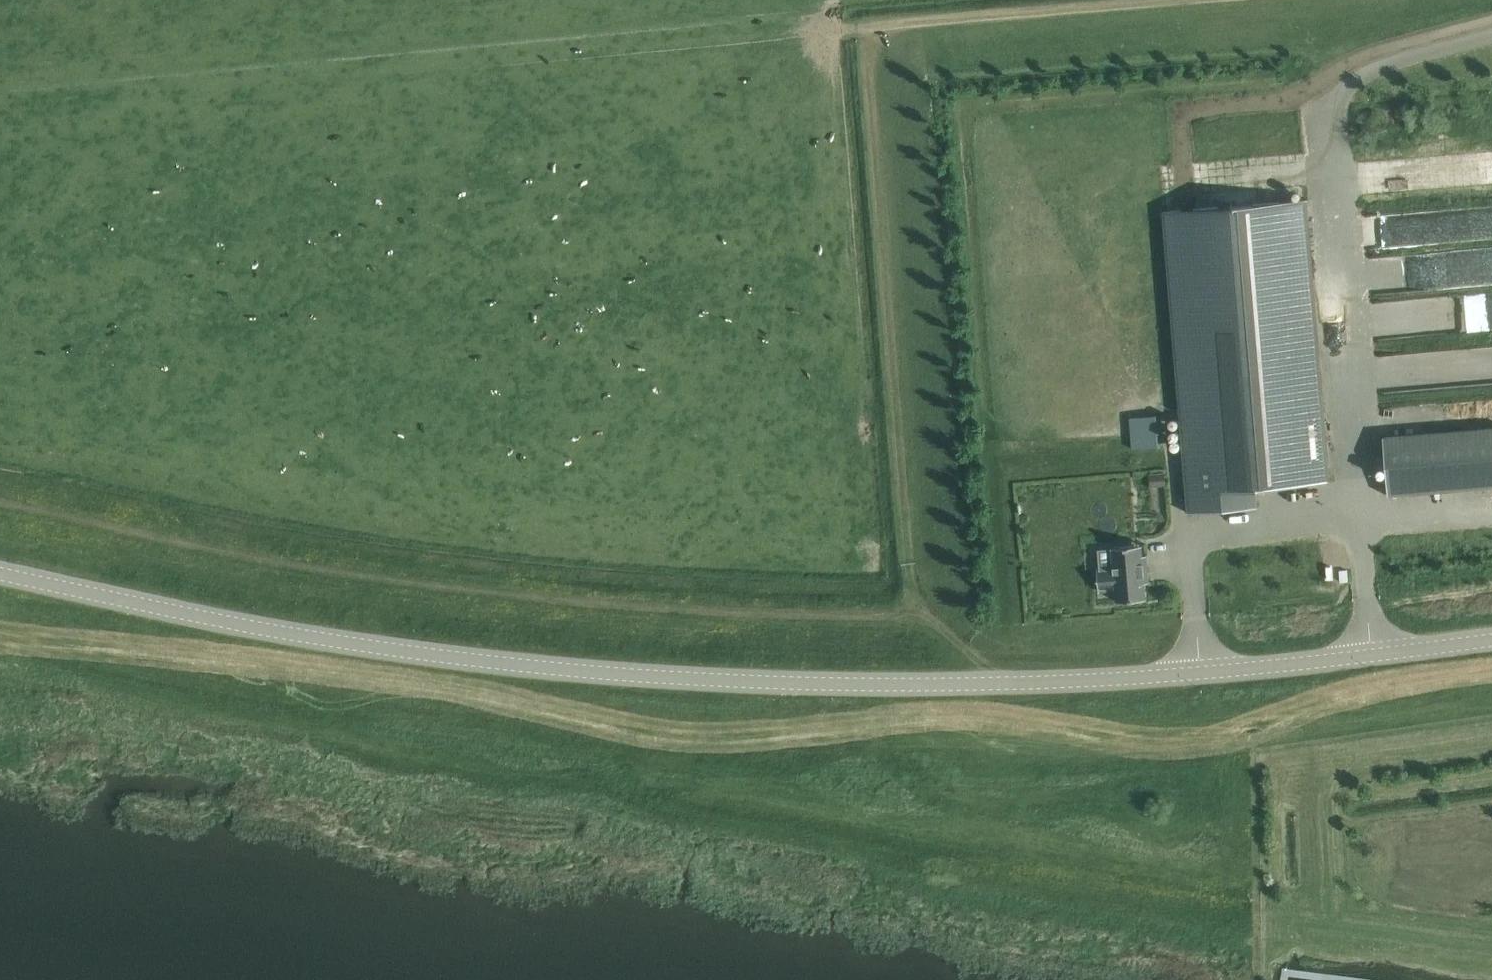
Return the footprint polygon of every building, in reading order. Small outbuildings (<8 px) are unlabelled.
[(1304,200),(1309,199),(1163,211),(1167,211),(1182,397),(1191,511),(1187,511),(1187,512),(1259,506),(1259,505),(1258,505),(1256,486),(1331,480),(1331,478),(1328,479),(1312,296),(1304,200)] [(1470,207),(1473,232),(1491,229),(1491,204),(1470,207)] [(1129,447),(1152,446),(1151,415),(1128,415),(1129,447)] [(1390,495),(1390,494),(1491,485),(1491,427),(1385,436),(1385,435),(1384,435),(1389,495),(1390,495)] [(1166,472),(1149,474),(1150,486),(1167,484),(1166,472)] [(1116,599),(1116,600),(1147,598),(1147,597),(1145,582),(1150,581),(1150,580),(1149,581),(1147,555),(1148,555),(1148,554),(1143,554),(1142,545),(1143,545),(1143,544),(1112,547),(1113,547),(1114,565),(1097,567),(1099,591),(1116,589),(1117,599),(1116,599)]
